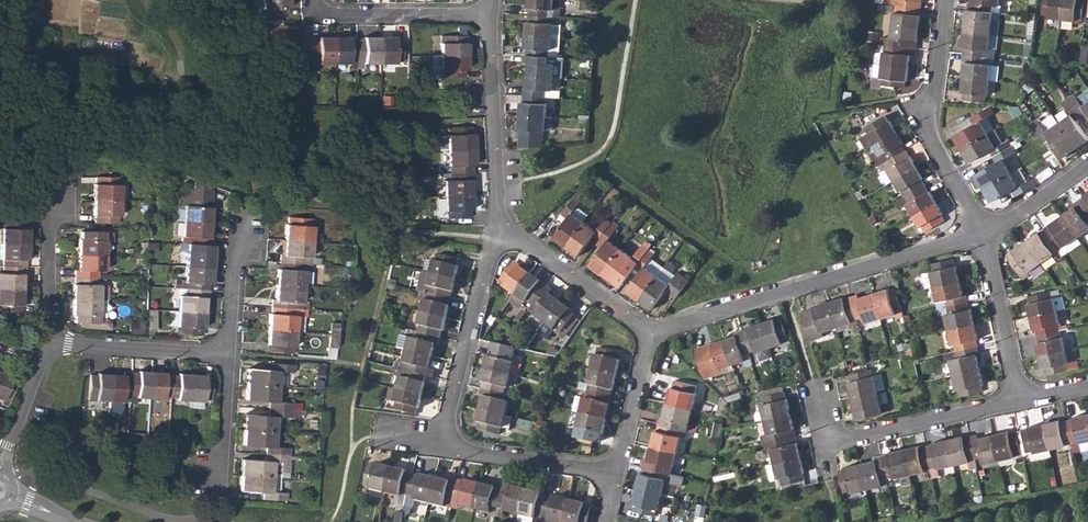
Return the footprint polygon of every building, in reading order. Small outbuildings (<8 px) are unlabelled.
[(264,15),(288,13),(288,6),(289,6),(288,0),(262,0),(263,8),(264,8),(264,15)] [(552,15),(552,8),(554,7),(555,0),(528,0),(528,7),(530,7),(530,14),(552,15)] [(554,7),(552,8),(552,15),(560,15),(561,0),(555,0),(554,7)] [(991,11),(992,4),(999,5),(999,0),(973,0),(973,2),(970,2),(969,8),(991,11)] [(1061,18),(1063,0),(1044,0),(1042,13),(1048,15),(1048,17),(1061,18)] [(1074,20),(1075,18),(1082,19),(1084,0),(1063,0),(1061,18),(1074,20)] [(893,24),(919,27),(921,15),(919,14),(920,7),(897,4),(896,11),(894,11),(893,24)] [(990,34),(992,19),(990,19),(991,11),(969,8),(968,15),(966,15),(964,31),(990,34)] [(999,12),(991,11),(990,19),(992,19),(998,20),(999,12)] [(526,34),(553,36),(554,22),(551,22),(552,15),(530,14),(529,20),(527,20),(526,34)] [(999,35),(1001,20),(998,20),(992,19),(990,34),(999,35)] [(561,22),(554,22),(553,36),(560,36),(561,22)] [(383,35),(396,34),(395,24),(382,25),(383,35)] [(886,44),(914,48),(915,41),(918,41),(919,27),(893,24),(891,37),(887,36),(886,44)] [(997,50),(999,35),(990,34),(964,31),(963,46),(964,47),(964,53),(986,56),(987,49),(996,50),(997,50)] [(439,41),(439,55),(466,54),(466,42),(464,41),(464,34),(442,35),(442,41),(439,41)] [(560,56),(561,36),(560,36),(553,36),(526,34),(525,47),(527,47),(527,54),(560,56)] [(333,36),(333,62),(346,62),(349,62),(349,60),(356,60),(356,37),(349,37),(349,35),(333,36)] [(362,61),(363,62),(378,62),(378,35),(362,36),(361,38),(356,37),(356,60),(362,60),(362,61)] [(378,35),(378,62),(394,61),(394,60),(394,59),(396,59),(401,59),(401,37),(393,37),(394,35),(378,35)] [(317,61),(317,62),(333,62),(333,36),(318,36),(317,37),(310,37),(310,60),(311,60),(317,60),(317,61)] [(883,64),(909,67),(910,54),(914,55),(914,48),(886,44),(883,64)] [(963,76),(990,79),(998,80),(1000,65),(994,65),(985,63),(986,56),(964,53),(963,61),(965,61),(963,76)] [(442,68),(442,75),(465,74),(464,68),(466,67),(466,54),(439,55),(439,67),(442,68)] [(528,74),(555,76),(555,63),(562,64),(563,56),(560,56),(527,54),(526,61),(529,61),(528,74)] [(986,56),(985,63),(994,65),(995,57),(986,56)] [(881,84),(904,87),(905,80),(907,80),(909,67),(883,64),(881,77),(882,77),(881,84)] [(523,94),(546,96),(547,88),(554,88),(555,76),(528,74),(527,86),(524,86),(523,94)] [(881,77),(872,75),(871,87),(881,88),(881,84),(882,77),(881,77)] [(962,99),(985,101),(986,95),(988,95),(989,88),(990,79),(963,76),(961,92),(963,92),(962,99)] [(561,89),(554,88),(547,88),(546,96),(557,97),(560,97),(561,89)] [(1087,113),(1087,101),(1083,104),(1075,93),(1068,97),(1081,116),(1087,112),(1087,113)] [(520,114),(547,116),(548,103),(546,102),(546,96),(523,94),(523,100),(522,101),(520,114)] [(557,97),(546,96),(546,102),(548,103),(547,116),(553,116),(555,116),(557,97)] [(1076,148),(1087,139),(1087,138),(1075,119),(1081,116),(1068,97),(1062,101),(1071,113),(1058,122),(1076,148)] [(954,135),(961,148),(988,133),(981,120),(989,116),(994,113),(990,106),(970,117),(970,118),(973,123),(965,128),(953,135),(954,135)] [(521,128),(520,147),(543,145),(544,130),(546,130),(547,116),(520,114),(520,127),(521,128)] [(873,144),(896,131),(890,120),(888,121),(885,115),(865,126),(869,131),(868,132),(866,132),(873,144)] [(996,128),(989,116),(981,120),(988,133),(996,128)] [(1050,137),(1063,157),(1076,148),(1058,122),(1046,130),(1037,118),(1031,122),(1033,125),(1037,131),(1044,141),(1050,137)] [(446,133),(446,149),(473,148),(473,132),(471,132),(471,125),(447,126),(448,133),(446,133)] [(1033,125),(1009,139),(1012,145),(1037,131),(1033,125)] [(1004,142),(996,128),(988,133),(996,146),(1004,142)] [(873,144),(876,149),(878,153),(880,156),(882,154),(885,161),(905,150),(902,144),(903,143),(896,131),(873,144)] [(859,137),(866,148),(873,144),(866,132),(859,137)] [(446,149),(446,133),(437,134),(438,150),(446,149)] [(961,148),(969,162),(980,155),(989,150),(992,156),(1012,145),(1009,139),(1004,142),(996,146),(988,133),(961,148)] [(976,174),(983,187),(1011,172),(1003,159),(1016,152),(1012,145),(992,156),(996,162),(977,173),(976,174)] [(449,165),(450,171),(472,170),(472,163),(474,163),(473,148),(446,149),(447,164),(449,165)] [(878,165),(885,161),(882,154),(880,156),(878,153),(876,149),(868,154),(876,166),(878,165)] [(887,168),(894,179),(917,166),(910,155),(908,156),(905,150),(885,161),(888,167),(887,168)] [(1054,156),(1050,150),(1044,153),(1049,159),(1054,156)] [(894,179),(887,168),(888,167),(885,161),(878,165),(881,171),(887,183),(894,179)] [(902,190),(905,196),(925,185),(921,178),(923,178),(917,166),(894,179),(899,189),(901,191),(902,190)] [(985,190),(991,201),(1011,191),(1012,190),(1015,196),(1035,185),(1032,179),(1027,182),(1019,167),(1011,172),(983,187),(985,190)] [(443,179),(444,194),(470,193),(470,178),(472,178),(472,170),(450,171),(450,178),(443,179)] [(93,198),(119,199),(119,183),(117,182),(117,175),(95,175),(95,182),(93,182),(93,198)] [(178,196),(178,203),(184,204),(183,219),(210,221),(210,206),(209,205),(209,199),(210,197),(212,190),(197,184),(196,189),(185,188),(184,196),(178,196)] [(907,203),(913,214),(937,201),(930,190),(928,191),(925,185),(905,196),(909,202),(907,203)] [(1087,213),(1087,190),(1083,194),(1084,196),(1078,199),(1087,213)] [(446,209),(446,217),(470,217),(469,209),(471,209),(470,193),(444,194),(444,209),(446,209)] [(566,218),(553,236),(566,245),(584,221),(572,211),(581,199),(574,194),(560,213),(566,218)] [(94,220),(118,221),(117,214),(119,214),(119,199),(93,198),(93,214),(94,214),(94,220)] [(1077,236),(1087,229),(1087,226),(1085,222),(1087,220),(1087,213),(1078,199),(1072,204),(1073,206),(1062,215),(1077,236)] [(921,225),(925,231),(945,220),(941,214),(943,213),(937,201),(913,214),(920,226),(921,225)] [(173,219),(183,219),(184,204),(178,203),(173,203),(173,219)] [(284,239),(310,240),(311,224),(309,224),(309,217),(286,215),(286,222),(285,222),(284,239)] [(1044,229),(1058,248),(1063,244),(1064,246),(1077,236),(1062,215),(1049,224),(1050,225),(1044,229)] [(584,221),(566,245),(578,255),(592,236),(598,240),(612,222),(606,217),(596,229),(584,221)] [(172,235),(182,235),(183,219),(173,219),(172,235)] [(210,221),(183,219),(182,235),(185,236),(189,236),(188,243),(211,244),(212,237),(209,236),(210,221)] [(0,227),(0,236),(0,242),(27,243),(27,227),(25,227),(25,220),(3,220),(3,227),(0,227)] [(603,244),(590,262),(603,272),(621,247),(608,238),(617,226),(612,222),(598,240),(603,244)] [(1025,241),(1040,263),(1053,254),(1051,252),(1058,248),(1044,229),(1038,233),(1037,232),(1025,241)] [(78,237),(78,253),(104,254),(104,238),(103,238),(103,231),(80,230),(80,237),(78,237)] [(827,239),(831,250),(842,247),(838,236),(827,239)] [(310,240),(284,239),(283,254),(279,254),(279,260),(301,262),(302,255),(309,255),(310,240)] [(1007,255),(1020,274),(1027,270),(1028,271),(1040,263),(1025,241),(1012,250),(1013,252),(1007,255)] [(2,265),(25,265),(25,258),(26,258),(27,243),(0,242),(0,258),(2,257),(2,265)] [(186,265),(211,267),(212,251),(211,250),(211,244),(188,243),(188,246),(188,249),(186,250),(186,265)] [(615,281),(629,263),(635,267),(648,249),(642,244),(633,256),(621,247),(603,272),(615,281)] [(639,299),(657,274),(645,265),(652,256),(654,253),(648,249),(635,267),(640,271),(626,289),(639,299)] [(75,268),(75,275),(97,276),(98,269),(103,269),(104,254),(78,253),(78,269),(75,268)] [(433,259),(430,271),(456,278),(459,265),(457,265),(458,259),(436,253),(435,259),(433,259)] [(645,265),(657,274),(664,266),(652,256),(645,265)] [(422,269),(430,271),(433,259),(425,257),(422,269)] [(931,271),(934,286),(960,280),(957,265),(955,265),(953,259),(931,263),(933,270),(931,271)] [(276,283),(302,285),(303,269),(301,268),(301,262),(279,260),(278,266),(276,267),(276,283)] [(504,286),(514,294),(530,272),(519,264),(518,266),(512,261),(498,279),(505,285),(504,286)] [(390,269),(406,273),(408,266),(392,262),(390,269)] [(21,288),(21,273),(25,273),(25,265),(2,265),(2,272),(0,272),(0,288),(21,288)] [(186,287),(208,289),(208,282),(211,282),(211,267),(186,265),(185,280),(186,280),(186,287)] [(664,266),(657,274),(669,283),(675,274),(664,266)] [(419,290),(449,297),(451,290),(453,290),(456,278),(430,271),(422,269),(420,269),(416,288),(419,290)] [(679,270),(675,274),(669,283),(657,274),(639,299),(651,308),(665,289),(676,298),(690,278),(679,270)] [(934,286),(931,271),(924,273),(927,287),(934,286)] [(526,299),(532,304),(545,286),(539,282),(540,280),(530,272),(514,294),(524,301),(526,299)] [(73,298),(99,298),(107,298),(107,285),(105,282),(99,282),(97,282),(97,276),(75,275),(75,282),(73,283),(73,298)] [(934,286),(937,300),(944,299),(945,306),(968,301),(966,294),(964,295),(960,280),(934,286)] [(271,305),(294,307),(294,299),(301,299),(302,285),(276,283),(275,298),(272,298),(271,305)] [(532,313),(544,322),(560,300),(549,292),(550,290),(545,286),(532,304),(536,308),(532,313)] [(178,310),(204,312),(205,296),(208,296),(208,289),(186,287),(185,295),(182,295),(178,295),(178,310)] [(873,292),(880,318),(896,314),(895,311),(902,309),(897,294),(896,289),(896,287),(889,289),(888,288),(873,292)] [(20,310),(19,303),(21,303),(21,288),(0,288),(0,310),(20,310)] [(1053,298),(1059,296),(1058,288),(1050,291),(1051,298),(1053,298)] [(420,310),(447,317),(450,304),(447,303),(449,297),(419,290),(417,297),(423,298),(420,310)] [(1027,303),(1030,315),(1056,310),(1064,308),(1062,296),(1054,298),(1053,298),(1051,298),(1050,291),(1028,295),(1030,302),(1027,303)] [(864,316),(866,322),(880,318),(873,292),(858,296),(857,293),(850,296),(857,318),(864,316)] [(524,301),(514,294),(509,301),(519,309),(524,301)] [(828,300),(836,326),(851,322),(850,320),(857,318),(850,296),(844,298),(843,296),(828,300)] [(105,298),(99,298),(73,298),(73,314),(74,314),(74,321),(83,321),(83,327),(106,327),(106,321),(102,316),(102,309),(107,305),(105,301),(105,298)] [(301,299),(294,299),(294,307),(303,307),(305,308),(306,300),(301,299)] [(937,308),(945,306),(944,299),(937,300),(935,301),(937,308)] [(555,327),(560,332),(574,313),(569,308),(569,307),(560,300),(544,322),(554,329),(555,327)] [(820,329),(821,331),(836,326),(828,300),(813,305),(814,307),(807,309),(814,331),(820,329)] [(968,301),(945,306),(947,313),(945,313),(948,329),(975,323),(972,307),(969,308),(968,301)] [(267,327),(295,329),(295,313),(293,313),(294,307),(271,305),(271,312),(269,312),(267,327)] [(938,315),(945,313),(947,313),(945,306),(937,308),(938,315)] [(303,307),(294,307),(293,313),(295,313),(295,329),(302,329),(302,315),(305,316),(305,308),(303,307)] [(177,325),(178,310),(167,310),(166,325),(177,325)] [(187,333),(201,333),(201,327),(202,327),(203,327),(204,312),(178,310),(177,325),(178,325),(178,330),(178,332),(187,333)] [(417,330),(440,336),(441,330),(443,330),(447,317),(420,310),(417,324),(418,324),(417,330)] [(1035,328),(1036,335),(1059,330),(1057,323),(1059,323),(1056,310),(1030,315),(1033,329),(1035,328)] [(761,321),(768,347),(781,343),(781,341),(787,339),(780,317),(774,319),(774,317),(761,321)] [(857,318),(850,320),(851,322),(836,326),(838,332),(859,325),(857,318)] [(756,349),(756,351),(768,347),(761,321),(748,325),(749,327),(742,329),(749,351),(756,349)] [(144,323),(128,323),(127,335),(144,336),(144,323)] [(953,343),(955,350),(978,345),(976,339),(978,338),(977,328),(975,323),(948,329),(952,344),(953,343)] [(268,351),(291,352),(292,345),(294,345),(295,329),(267,327),(266,343),(269,343),(268,351)] [(724,338),(732,363),(744,359),(742,353),(749,351),(742,329),(735,331),(736,334),(724,338)] [(406,348),(432,355),(435,343),(438,343),(440,336),(417,330),(416,337),(409,335),(406,348)] [(1036,343),(1039,355),(1065,349),(1062,336),(1060,337),(1059,330),(1036,335),(1038,342),(1036,343)] [(719,365),(719,367),(732,363),(724,338),(711,342),(711,343),(705,345),(712,367),(719,365)] [(950,359),(953,373),(980,367),(976,353),(979,353),(978,345),(955,350),(957,357),(950,359)] [(590,369),(616,375),(620,359),(618,359),(620,352),(597,347),(596,352),(594,352),(590,369)] [(770,354),(768,347),(756,351),(758,357),(770,354)] [(394,367),(425,374),(433,376),(435,370),(429,368),(432,355),(406,348),(403,361),(396,360),(394,367)] [(484,367),(510,374),(513,361),(512,361),(513,354),(491,348),(490,350),(489,354),(487,354),(484,365),(484,367)] [(905,350),(907,358),(914,356),(912,348),(905,350)] [(1043,367),(1045,374),(1068,369),(1066,363),(1068,362),(1065,349),(1039,355),(1041,368),(1043,367)] [(246,382),(277,385),(278,369),(293,371),(294,363),(270,362),(270,369),(246,368),(246,382)] [(712,367),(714,375),(734,369),(732,363),(719,367),(719,365),(712,367)] [(886,388),(880,366),(881,366),(872,368),(870,368),(872,376),(874,375),(877,390),(886,388)] [(396,388),(422,394),(426,381),(424,380),(425,375),(425,374),(394,367),(392,373),(399,376),(396,388)] [(481,388),(504,393),(506,386),(508,387),(510,374),(484,367),(481,380),(483,381),(482,384),(481,388)] [(959,389),(960,396),(983,390),(981,384),(983,383),(980,367),(953,373),(957,389),(959,389)] [(851,396),(877,390),(874,375),(872,376),(870,368),(870,369),(869,369),(848,373),(850,380),(848,381),(851,396)] [(587,390),(609,396),(611,389),(613,390),(616,375),(590,369),(587,384),(588,384),(587,390)] [(110,372),(109,399),(121,400),(121,393),(129,393),(131,371),(123,370),(122,373),(110,372)] [(135,395),(150,397),(151,371),(137,370),(136,371),(131,371),(129,393),(135,394),(135,395)] [(294,371),(280,370),(279,380),(293,381),(294,371)] [(8,404),(17,378),(10,376),(11,374),(0,371),(0,399),(1,399),(0,402),(8,404)] [(95,398),(109,399),(110,372),(97,371),(96,374),(90,373),(88,396),(95,397),(95,398)] [(150,397),(162,398),(162,396),(169,396),(170,373),(163,373),(163,371),(151,371),(150,397)] [(796,373),(799,382),(806,380),(803,371),(796,373)] [(176,399),(190,399),(191,373),(177,372),(177,374),(170,373),(169,396),(176,397),(176,399)] [(191,373),(190,399),(202,399),(202,397),(209,398),(210,376),(204,375),(204,374),(191,373)] [(666,401),(692,407),(696,393),(694,392),(696,385),(674,380),(672,386),(670,386),(669,393),(666,401)] [(587,384),(579,381),(577,388),(587,390),(588,384),(587,384)] [(268,407),(291,408),(291,400),(276,400),(277,385),(246,382),(245,398),(268,400),(268,407)] [(399,409),(416,414),(417,406),(419,407),(422,394),(396,388),(393,400),(395,401),(393,408),(399,409)] [(479,408),(505,414),(508,402),(502,400),(504,393),(481,388),(479,395),(482,395),(479,408)] [(580,412),(606,418),(610,403),(607,403),(609,396),(587,390),(586,397),(583,397),(580,412)] [(757,420),(765,418),(791,412),(788,396),(785,397),(784,390),(762,395),(763,403),(761,404),(763,410),(757,411),(755,414),(757,420)] [(881,406),(877,390),(851,396),(854,412),(856,412),(857,418),(880,414),(879,407),(881,406)] [(202,408),(202,399),(190,399),(189,407),(202,408)] [(658,423),(681,428),(683,421),(689,423),(692,407),(666,401),(663,416),(661,415),(660,416),(659,419),(658,423)] [(243,428),(274,430),(275,415),(291,416),(291,408),(268,407),(268,414),(244,413),(243,428)] [(494,433),(498,434),(500,426),(502,427),(505,414),(479,408),(476,420),(478,421),(477,424),(476,428),(494,433)] [(576,435),(599,440),(600,434),(603,434),(606,418),(580,412),(576,428),(578,429),(576,435)] [(770,433),(772,440),(794,435),(793,428),(795,428),(791,412),(765,418),(768,433),(770,433)] [(1071,442),(1078,440),(1078,441),(1079,442),(1087,440),(1087,416),(1087,413),(1072,416),(1073,418),(1066,420),(1071,442)] [(505,414),(502,427),(511,429),(514,416),(505,414)] [(1044,423),(1049,449),(1065,445),(1065,444),(1065,443),(1070,442),(1071,442),(1066,420),(1060,421),(1059,419),(1044,423)] [(698,426),(689,423),(683,421),(681,428),(697,432),(698,426)] [(651,444),(677,451),(681,435),(679,435),(681,428),(658,423),(657,429),(656,429),(655,429),(651,444)] [(1034,450),(1035,452),(1049,449),(1044,423),(1029,426),(1029,428),(1022,429),(1027,452),(1034,450)] [(265,452),(288,454),(288,447),(274,446),(274,430),(243,428),(242,445),(265,446),(265,452)] [(993,433),(999,460),(1014,457),(1013,455),(1020,454),(1016,431),(1008,432),(1008,430),(993,433)] [(768,433),(761,435),(762,442),(772,440),(770,433),(768,433)] [(970,435),(975,459),(982,457),(983,463),(999,460),(993,433),(977,436),(977,434),(970,435)] [(771,447),(774,462),(800,457),(797,441),(795,442),(794,435),(772,440),(773,446),(771,447)] [(968,461),(970,468),(977,467),(975,459),(970,435),(963,437),(962,435),(947,439),(953,464),(968,461)] [(939,467),(953,464),(947,439),(933,442),(933,443),(926,445),(931,468),(932,476),(940,474),(939,467)] [(762,442),(764,449),(771,447),(773,446),(772,440),(762,442)] [(643,466),(665,471),(667,464),(673,466),(677,451),(651,444),(648,459),(646,459),(645,459),(643,466)] [(903,448),(909,474),(924,471),(924,469),(931,468),(926,445),(919,446),(919,445),(903,448)] [(893,476),(894,478),(909,474),(903,448),(887,452),(888,453),(881,455),(886,477),(893,476)] [(1051,456),(1049,449),(1035,452),(1036,459),(1051,456)] [(240,474),(280,476),(281,461),(288,461),(288,454),(265,452),(265,459),(241,458),(240,474)] [(859,463),(865,489),(881,485),(879,479),(886,477),(881,455),(874,456),(875,459),(859,463)] [(780,477),(781,484),(804,479),(802,473),(804,472),(800,457),(774,462),(766,464),(770,478),(778,477),(780,477)] [(1014,457),(999,460),(1000,466),(1015,463),(1014,457)] [(369,488),(385,491),(391,466),(376,462),(375,464),(368,462),(362,484),(370,485),(369,488)] [(850,490),(851,492),(865,489),(859,463),(845,466),(845,468),(838,469),(839,472),(839,474),(843,491),(850,490)] [(397,502),(405,504),(412,473),(406,471),(406,469),(391,466),(385,491),(400,495),(397,502)] [(635,488),(662,494),(666,479),(664,478),(665,471),(643,466),(642,468),(641,473),(639,472),(635,488)] [(405,504),(411,506),(413,498),(428,502),(435,477),(420,473),(419,474),(412,473),(405,504)] [(263,498),(286,499),(286,491),(279,491),(280,476),(240,474),(239,489),(263,490),(263,498)] [(911,482),(909,474),(894,478),(896,486),(911,482)] [(428,502),(444,505),(446,499),(452,500),(458,478),(451,477),(450,480),(435,477),(428,502)] [(889,488),(886,477),(879,479),(881,485),(882,489),(889,488)] [(458,504),(474,508),(480,482),(465,478),(465,480),(458,478),(452,500),(459,502),(458,504)] [(490,505),(498,506),(503,485),(498,483),(496,483),(495,485),(480,482),(474,508),(489,511),(490,505)] [(503,510),(519,513),(525,488),(510,484),(510,486),(503,485),(498,506),(504,508),(503,510)] [(519,513),(534,516),(533,521),(541,521),(548,495),(542,494),(540,493),(540,491),(535,490),(525,488),(519,513)] [(632,509),(655,515),(656,508),(658,509),(662,494),(635,488),(632,502),(634,503),(632,509)] [(548,520),(556,521),(564,521),(570,498),(563,497),(554,495),(553,496),(548,495),(541,521),(547,521),(548,520)] [(591,505),(584,503),(584,502),(570,498),(564,521),(587,521),(591,505)] [(530,521),(533,521),(534,516),(519,513),(517,519),(530,521)]
